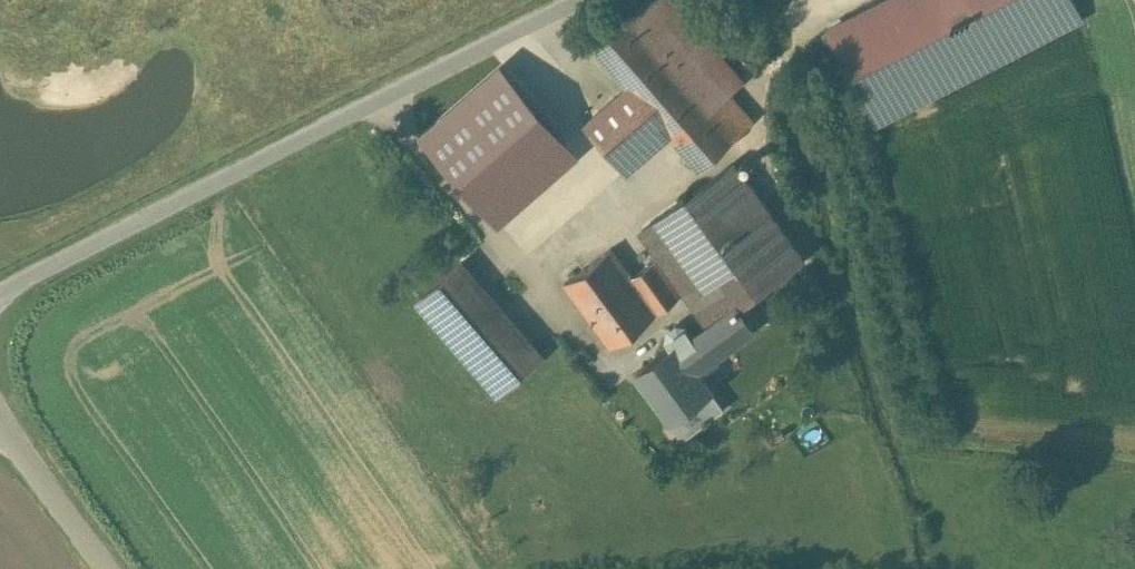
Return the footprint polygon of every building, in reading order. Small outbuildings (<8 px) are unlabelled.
[(647,0),(593,47),(628,86),(669,133),(675,141),(729,94),(647,0)] [(673,0),(647,0),(729,94),(743,81),(673,0)] [(824,23),(875,123),(1086,17),(1077,0),(870,0),(824,23)] [(502,64),(423,135),(490,210),(569,140),(502,64)] [(669,133),(628,86),(585,123),(627,170),(669,133)] [(729,94),(675,141),(699,167),(752,121),(729,94)] [(732,163),(642,228),(660,253),(677,278),(649,299),(657,310),(685,289),(709,322),(710,324),(737,305),(801,258),(732,163)] [(631,274),(611,247),(564,281),(610,344),(657,310),(649,299),(677,278),(660,253),(631,274)] [(541,352),(461,259),(417,298),(497,390),(541,352)] [(679,345),(676,341),(637,369),(671,415),(672,414),(687,434),(709,417),(694,398),(710,386),(695,366),(752,325),(737,305),(710,324),(709,322),(679,345)]
